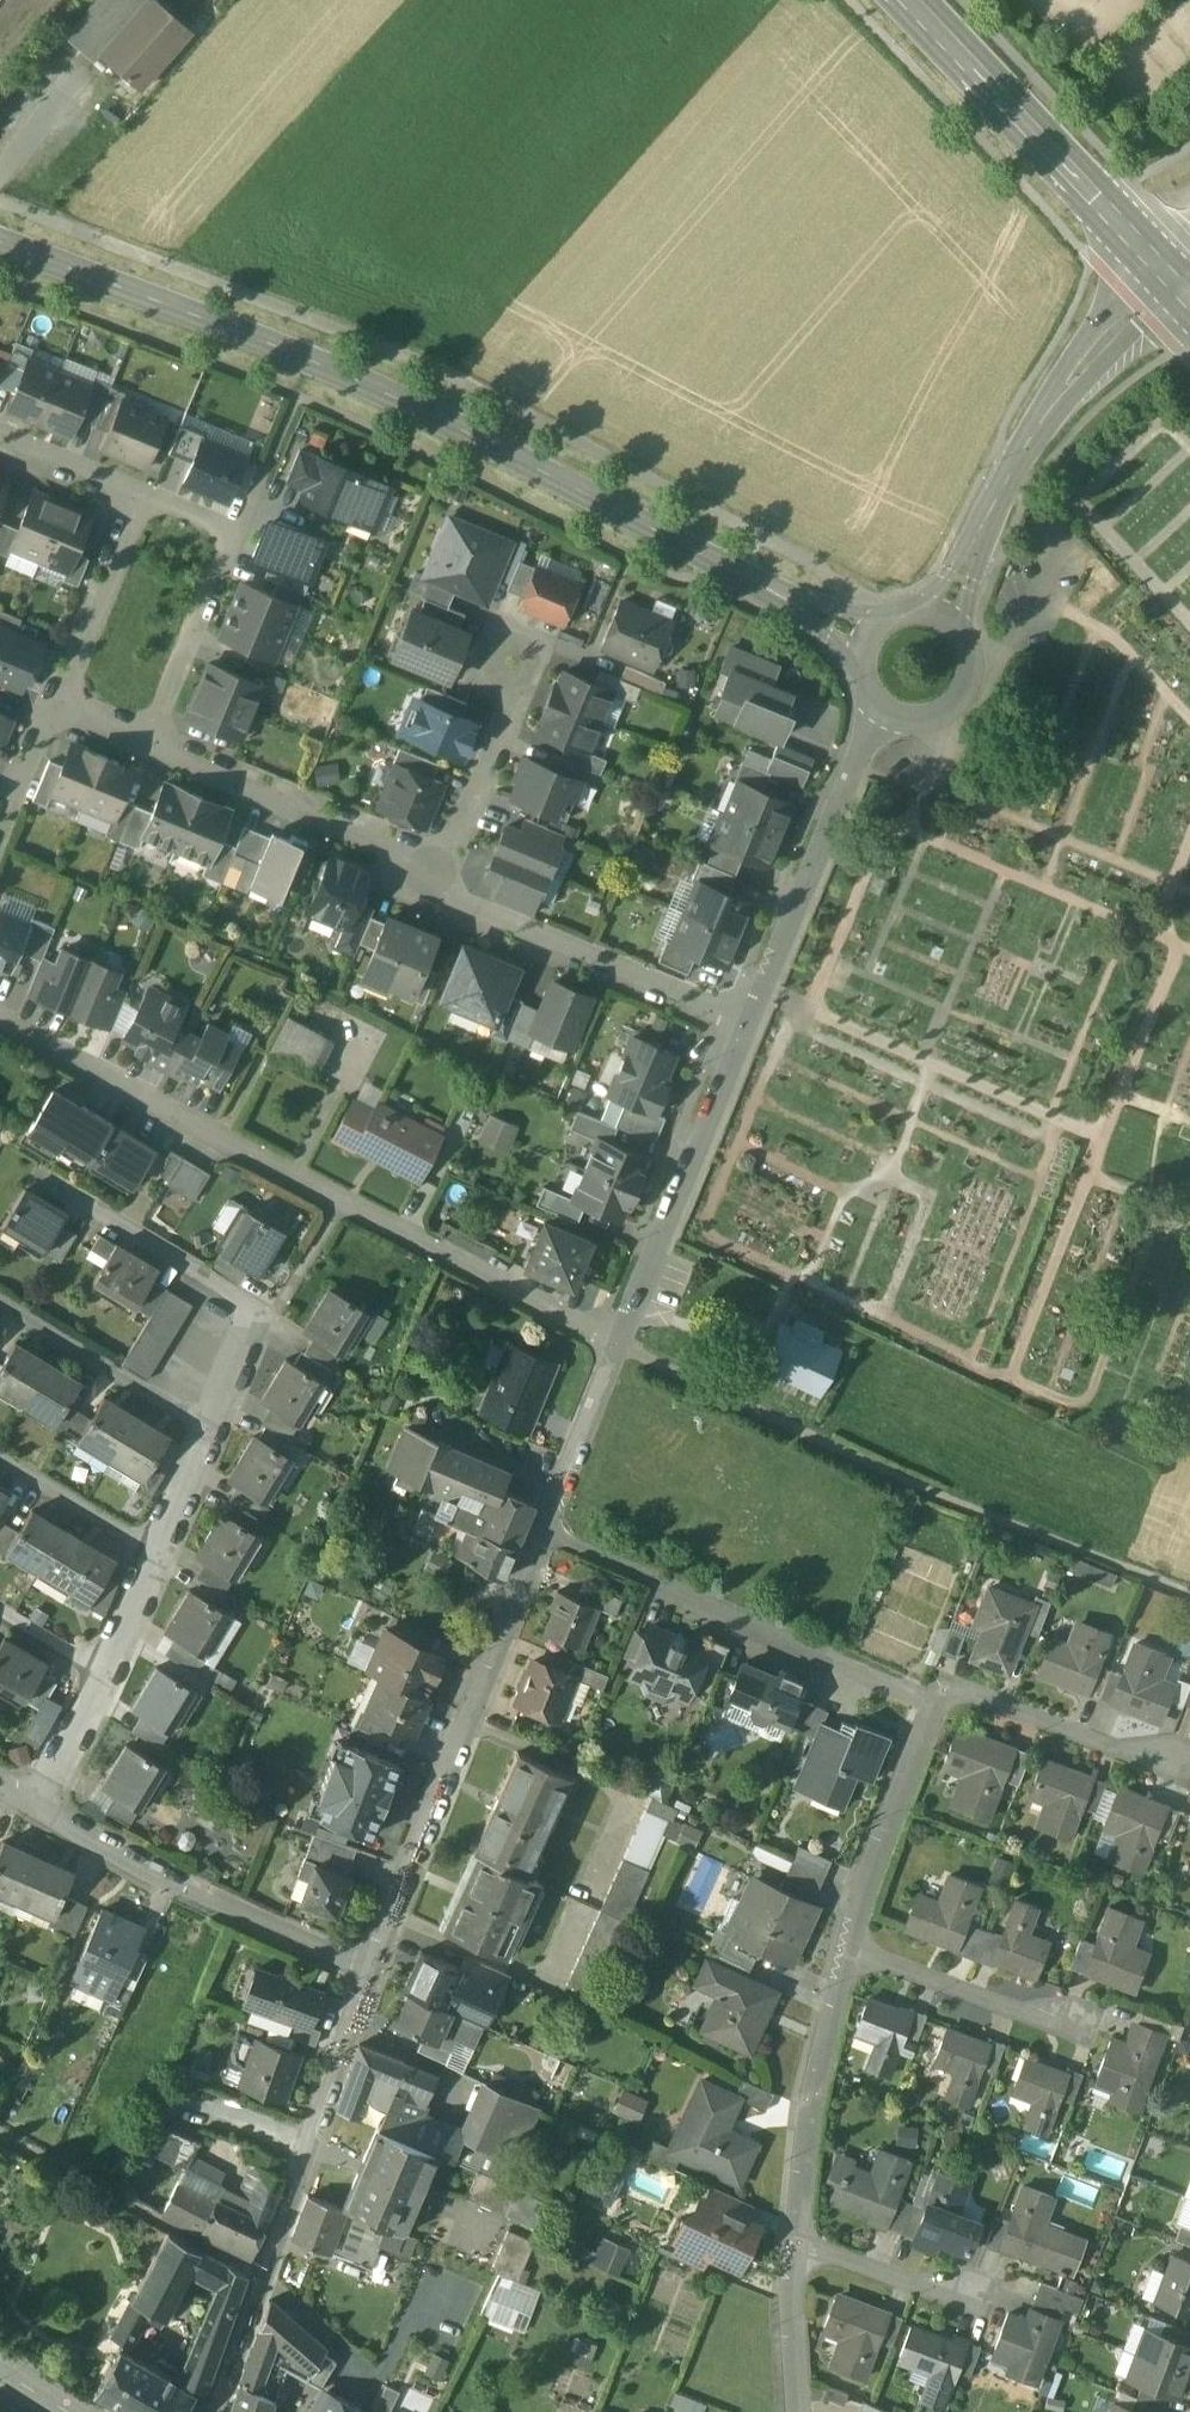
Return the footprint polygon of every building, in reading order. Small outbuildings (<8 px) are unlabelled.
[(64,37),(101,69),(107,62),(100,56),(149,0),(97,0),(64,37)] [(100,56),(107,62),(139,89),(191,31),(155,0),(149,0),(100,56)] [(139,89),(107,62),(101,69),(133,97),(139,89)] [(14,345),(11,354),(0,380),(0,386),(15,392),(28,360),(31,352),(14,345)] [(11,354),(0,350),(0,380),(11,354)] [(59,373),(28,360),(15,392),(8,410),(39,423),(59,373)] [(59,373),(39,423),(70,435),(77,418),(90,386),(59,373)] [(111,386),(94,379),(90,386),(77,418),(95,425),(111,386)] [(95,425),(94,426),(107,431),(121,400),(122,400),(125,393),(111,386),(95,425)] [(122,400),(121,400),(107,431),(101,448),(147,468),(167,419),(122,400)] [(203,435),(180,426),(168,453),(192,463),(201,441),(201,440),(203,435)] [(192,463),(184,483),(229,501),(246,459),(201,441),(192,463)] [(319,458),(299,450),(286,483),(306,491),(319,458)] [(390,487),(319,458),(306,491),(302,500),(372,529),(390,487)] [(46,496),(37,492),(33,494),(18,529),(10,548),(12,549),(66,571),(67,572),(75,553),(90,518),(88,513),(79,509),(75,511),(48,500),(46,496)] [(324,539),(268,516),(252,555),(271,563),(308,578),(324,539)] [(511,543),(449,517),(424,575),(424,577),(455,589),(464,593),(468,584),(490,593),(511,543)] [(5,524),(0,535),(0,553),(8,556),(12,549),(10,548),(18,529),(5,524)] [(75,553),(67,572),(66,571),(63,579),(78,585),(88,559),(75,553)] [(535,568),(519,561),(507,590),(523,597),(535,568)] [(277,582),(303,593),(309,578),(308,578),(271,563),(265,577),(277,582)] [(578,585),(535,568),(523,597),(520,606),(562,624),(578,585)] [(455,589),(424,577),(424,575),(415,572),(408,590),(425,598),(447,607),(448,606),(455,589)] [(303,593),(277,582),(272,595),(295,605),(298,606),(303,593)] [(272,595),(241,583),(230,610),(284,632),(295,605),(272,595)] [(447,607),(425,598),(419,613),(458,629),(464,613),(448,606),(447,607)] [(671,622),(620,601),(601,647),(652,668),(658,652),(662,654),(668,652),(670,645),(668,640),(664,638),(671,622)] [(0,610),(0,629),(15,635),(21,619),(0,610)] [(284,632),(230,610),(219,636),(249,649),(273,659),(284,632)] [(419,613),(412,610),(392,656),(447,679),(467,633),(458,629),(419,613)] [(0,629),(0,678),(21,687),(28,670),(32,671),(42,646),(15,635),(0,629)] [(778,667),(731,647),(722,669),(729,672),(730,670),(764,684),(765,681),(771,684),(778,667)] [(273,659),(249,649),(244,662),(270,673),(276,660),(273,659)] [(262,685),(208,663),(197,690),(251,712),(262,685)] [(664,682),(626,666),(620,679),(640,687),(659,695),(664,682)] [(620,679),(600,670),(594,684),(611,691),(611,692),(634,701),(640,687),(620,679)] [(764,684),(730,670),(729,672),(722,690),(730,694),(721,714),(779,738),(789,715),(782,712),(789,695),(764,684)] [(594,684),(563,671),(558,684),(555,683),(551,692),(553,692),(559,705),(599,722),(611,692),(611,691),(594,684)] [(466,703),(426,686),(420,700),(460,717),(466,703)] [(251,712),(197,690),(186,716),(240,739),(251,712)] [(460,717),(420,700),(418,706),(409,710),(417,729),(413,738),(453,754),(458,742),(464,740),(468,741),(476,723),(460,717)] [(599,722),(559,705),(546,710),(544,709),(540,718),(543,719),(538,732),(566,744),(586,752),(586,751),(599,722)] [(62,766),(51,793),(82,805),(102,757),(71,744),(62,766)] [(606,759),(586,751),(586,752),(566,744),(560,757),(587,768),(600,774),(606,759)] [(812,759),(777,745),(766,771),(770,773),(801,786),(812,759)] [(438,764),(399,748),(393,763),(398,765),(398,764),(432,778),(438,764)] [(587,768),(560,757),(553,754),(547,768),(581,782),(587,768)] [(133,769),(102,757),(82,805),(113,818),(121,799),(133,769)] [(547,768),(524,758),(515,778),(519,779),(511,797),(565,819),(581,782),(547,768)] [(49,760),(32,800),(46,806),(51,793),(62,766),(49,760)] [(766,771),(742,761),(734,781),(737,783),(738,782),(762,792),(770,773),(766,771)] [(432,778),(398,764),(398,765),(389,787),(383,790),(379,800),(381,806),(379,810),(422,828),(441,782),(432,778)] [(197,796),(164,782),(152,812),(142,836),(143,836),(175,849),(197,796)] [(762,792),(738,782),(737,783),(725,813),(778,834),(784,819),(788,817),(792,808),(790,803),(762,792)] [(197,796),(175,849),(207,862),(208,863),(218,840),(230,810),(197,796)] [(134,805),(121,799),(113,818),(106,835),(119,840),(134,805)] [(134,805),(119,840),(138,848),(143,836),(142,836),(152,812),(134,805)] [(778,834),(725,813),(712,843),(714,844),(742,856),(764,865),(769,863),(773,854),(771,850),(778,834)] [(564,835),(524,818),(519,831),(519,832),(559,848),(564,835)] [(270,837),(244,826),(235,847),(233,853),(259,864),(270,837)] [(559,848),(519,832),(519,831),(506,826),(495,852),(548,874),(559,848)] [(288,844),(270,837),(259,864),(250,886),(279,898),(288,877),(291,878),(306,841),(292,835),(288,844)] [(218,840),(208,863),(207,862),(202,875),(221,882),(233,853),(235,847),(218,840)] [(742,856),(714,844),(706,863),(735,875),(742,856)] [(548,874),(495,852),(484,879),(497,884),(537,900),(548,874)] [(332,854),(330,860),(323,863),(319,874),(321,880),(308,912),(342,926),(353,900),(357,901),(369,870),(332,854)] [(706,863),(699,860),(691,881),(696,883),(696,881),(727,894),(735,875),(706,863)] [(727,894),(696,881),(696,883),(684,912),(737,934),(742,922),(745,923),(752,904),(727,894)] [(537,900),(497,884),(492,897),(531,914),(537,900)] [(357,901),(353,900),(342,926),(335,944),(355,952),(359,943),(370,917),(374,909),(357,901)] [(0,911),(0,969),(2,964),(9,961),(14,963),(19,951),(30,924),(29,923),(0,911)] [(737,934),(684,912),(671,942),(671,943),(696,953),(727,966),(734,948),(731,947),(737,934)] [(435,937),(387,916),(384,922),(373,949),(363,974),(410,993),(411,994),(423,966),(435,937)] [(384,922),(370,917),(359,943),(373,949),(384,922)] [(55,928),(31,918),(29,923),(30,924),(19,951),(41,961),(43,957),(55,928)] [(696,953),(671,943),(671,942),(666,940),(658,961),(687,973),(696,953)] [(463,945),(441,1000),(494,1022),(495,1023),(507,994),(510,987),(512,988),(522,964),(498,955),(496,959),(463,945)] [(41,997),(41,999),(69,1011),(90,960),(62,948),(56,962),(41,997)] [(56,962),(43,957),(41,961),(28,992),(41,997),(56,962)] [(90,960),(69,1011),(98,1023),(99,1021),(113,986),(119,972),(90,960)] [(436,972),(423,966),(411,994),(410,993),(408,997),(423,1004),(436,972)] [(589,997),(553,982),(541,1011),(533,1031),(569,1046),(589,997)] [(113,986),(99,1021),(112,1027),(123,1000),(127,991),(113,986)] [(507,994),(495,1023),(494,1022),(492,1027),(508,1034),(522,1002),(522,1001),(507,994)] [(125,1033),(123,1036),(138,1044),(134,1051),(155,1062),(174,1025),(184,1007),(162,996),(159,1003),(145,995),(138,1008),(125,1033)] [(138,1008),(123,1000),(112,1027),(125,1033),(138,1008)] [(541,1011),(522,1002),(508,1034),(507,1037),(527,1046),(533,1031),(541,1011)] [(325,1039),(287,1019),(268,1057),(279,1062),(306,1076),(325,1039)] [(200,1038),(187,1031),(168,1068),(188,1079),(192,1071),(198,1075),(197,1077),(218,1088),(239,1047),(230,1040),(227,1034),(208,1024),(200,1038)] [(174,1025),(155,1062),(168,1068),(187,1031),(174,1025)] [(508,1034),(492,1027),(490,1034),(506,1040),(507,1037),(508,1034)] [(620,1066),(667,1086),(670,1080),(664,1078),(674,1054),(632,1037),(620,1066)] [(268,1057),(260,1072),(271,1077),(279,1062),(268,1057)] [(667,1086),(620,1066),(608,1094),(625,1101),(656,1114),(667,1086)] [(112,1124),(119,1112),(54,1074),(24,1123),(62,1146),(68,1136),(96,1152),(112,1124)] [(372,1111),(352,1100),(332,1139),(354,1150),(355,1147),(419,1180),(441,1137),(413,1122),(377,1103),(372,1111)] [(656,1114),(625,1101),(615,1125),(617,1126),(655,1142),(665,1117),(656,1114)] [(615,1125),(577,1110),(570,1128),(597,1139),(597,1138),(610,1143),(617,1126),(615,1125)] [(488,1113),(482,1127),(513,1140),(519,1126),(488,1113)] [(154,1150),(112,1124),(96,1152),(90,1162),(131,1187),(154,1150)] [(477,1139),(508,1152),(513,1140),(482,1127),(477,1139)] [(610,1143),(597,1138),(597,1139),(585,1169),(635,1189),(641,1174),(639,1173),(645,1158),(610,1143)] [(183,1157),(171,1149),(157,1173),(169,1180),(183,1157)] [(209,1173),(183,1157),(169,1180),(167,1183),(193,1199),(209,1173)] [(635,1189),(585,1169),(572,1198),(572,1199),(584,1205),(620,1219),(626,1204),(628,1205),(635,1189)] [(572,1198),(543,1186),(535,1204),(577,1222),(584,1205),(572,1199),(572,1198)] [(66,1214),(24,1188),(1,1226),(43,1252),(57,1229),(66,1214)] [(284,1232),(246,1209),(220,1251),(244,1265),(258,1274),(284,1232)] [(589,1242),(545,1224),(526,1268),(571,1286),(589,1242)] [(73,1239),(57,1229),(43,1252),(60,1261),(73,1239)] [(115,1244),(100,1234),(91,1249),(107,1258),(115,1244)] [(157,1269),(115,1244),(107,1258),(92,1282),(134,1307),(148,1285),(157,1269)] [(244,1265),(220,1251),(211,1267),(234,1281),(244,1265)] [(164,1294),(148,1285),(134,1307),(151,1317),(164,1294)] [(366,1311),(329,1288),(304,1329),(319,1339),(341,1352),(366,1311)] [(193,1305),(168,1289),(164,1294),(151,1317),(122,1365),(147,1380),(193,1305)] [(824,1333),(796,1319),(790,1332),(818,1345),(824,1333)] [(782,1328),(765,1364),(818,1389),(835,1353),(818,1345),(790,1332),(782,1328)] [(484,1363),(496,1366),(503,1338),(491,1335),(484,1363)] [(341,1352),(319,1339),(309,1355),(331,1368),(341,1352)] [(13,1342),(0,1362),(0,1387),(23,1401),(46,1362),(13,1342)] [(509,1347),(483,1410),(527,1428),(553,1365),(509,1347)] [(338,1374),(302,1351),(295,1362),(324,1380),(331,1385),(338,1374)] [(295,1362),(286,1357),(260,1400),(276,1409),(298,1423),(324,1380),(295,1362)] [(79,1382),(46,1362),(23,1401),(54,1420),(55,1421),(66,1402),(79,1382)] [(135,1417),(102,1397),(90,1417),(78,1435),(80,1436),(112,1456),(135,1417)] [(79,1410),(66,1402),(55,1421),(54,1420),(50,1426),(63,1435),(79,1410)] [(298,1423),(276,1409),(266,1426),(287,1439),(298,1423)] [(90,1417),(79,1410),(63,1435),(76,1443),(80,1436),(78,1435),(90,1417)] [(168,1437),(135,1417),(112,1456),(143,1475),(144,1475),(151,1465),(168,1437)] [(287,1439),(266,1426),(258,1438),(280,1451),(287,1439)] [(511,1470),(404,1426),(386,1470),(487,1511),(496,1489),(502,1491),(511,1470)] [(258,1438),(254,1436),(229,1477),(244,1486),(267,1500),(291,1458),(280,1451),(258,1438)] [(151,1465),(144,1475),(143,1475),(134,1489),(150,1498),(165,1474),(151,1465)] [(267,1500),(244,1486),(233,1503),(256,1517),(267,1500)] [(502,1491),(496,1489),(487,1511),(477,1533),(514,1549),(533,1504),(502,1491)] [(455,1504),(444,1499),(437,1515),(437,1516),(448,1521),(455,1504)] [(477,1510),(456,1502),(455,1504),(448,1521),(460,1526),(468,1529),(477,1510)] [(437,1515),(421,1508),(412,1530),(427,1538),(437,1516),(437,1515)] [(63,1530),(31,1511),(19,1530),(8,1549),(9,1550),(40,1568),(63,1530)] [(260,1535),(224,1513),(198,1555),(212,1564),(235,1577),(260,1535)] [(7,1523),(0,1534),(0,1552),(6,1556),(9,1550),(8,1549),(19,1530),(7,1523)] [(468,1529),(460,1526),(449,1551),(466,1560),(477,1533),(468,1529)] [(96,1550),(63,1530),(40,1568),(71,1588),(73,1588),(96,1550)] [(514,1549),(477,1533),(466,1560),(501,1580),(514,1549)] [(96,1550),(73,1588),(71,1588),(67,1594),(87,1606),(105,1577),(114,1561),(96,1550)] [(1073,1570),(1111,1585),(1116,1572),(1078,1557),(1073,1570)] [(235,1577),(212,1564),(202,1580),(225,1594),(235,1577)] [(105,1577),(87,1606),(104,1616),(117,1584),(105,1577)] [(225,1594),(202,1580),(195,1592),(218,1606),(225,1594)] [(620,1600),(589,1588),(583,1602),(594,1607),(593,1608),(614,1616),(620,1600)] [(1032,1604),(989,1588),(980,1613),(988,1616),(972,1659),(1008,1672),(1024,1631),(1033,1605),(1032,1604)] [(195,1592),(191,1590),(165,1631),(180,1640),(202,1653),(227,1612),(218,1606),(195,1592)] [(583,1602),(560,1593),(544,1635),(575,1647),(581,1631),(584,1632),(593,1608),(594,1607),(583,1602)] [(1036,1595),(1032,1604),(1033,1605),(1024,1631),(1036,1636),(1050,1601),(1036,1595)] [(1081,1623),(1071,1649),(1051,1642),(1040,1670),(1080,1686),(1078,1690),(1086,1694),(1098,1665),(1110,1634),(1081,1623)] [(672,1635),(650,1626),(646,1635),(636,1631),(630,1644),(636,1646),(630,1659),(639,1662),(631,1680),(639,1683),(643,1693),(663,1702),(674,1697),(685,1702),(690,1690),(707,1649),(705,1648),(686,1641),(683,1648),(669,1642),(672,1635)] [(964,1632),(949,1626),(939,1652),(955,1657),(964,1632)] [(415,1644),(384,1630),(366,1671),(386,1679),(423,1696),(431,1678),(434,1679),(442,1677),(445,1669),(442,1663),(438,1661),(440,1658),(414,1646),(415,1644)] [(3,1637),(0,1643),(0,1686),(23,1700),(37,1677),(46,1663),(3,1637)] [(728,1647),(709,1639),(705,1648),(707,1649),(690,1690),(707,1698),(719,1669),(728,1647)] [(202,1653),(180,1640),(169,1657),(191,1671),(202,1653)] [(1125,1674),(1113,1703),(1121,1707),(1123,1702),(1164,1718),(1175,1689),(1157,1681),(1168,1654),(1137,1642),(1125,1674)] [(533,1660),(516,1702),(536,1710),(538,1716),(545,1719),(552,1717),(557,1719),(565,1699),(573,1678),(574,1677),(569,1675),(533,1660)] [(608,1675),(574,1661),(569,1675),(574,1677),(573,1678),(588,1684),(602,1690),(608,1675)] [(776,1680),(740,1665),(735,1675),(728,1691),(731,1692),(751,1701),(747,1710),(751,1719),(760,1723),(769,1719),(785,1725),(796,1699),(803,1683),(778,1673),(776,1680)] [(1111,1670),(1098,1665),(1086,1694),(1100,1698),(1111,1670)] [(196,1689),(159,1666),(133,1709),(147,1717),(170,1731),(196,1689)] [(735,1675),(719,1669),(707,1698),(705,1703),(723,1710),(731,1692),(728,1691),(735,1675)] [(1111,1670),(1100,1698),(1113,1703),(1125,1674),(1111,1669),(1111,1670)] [(53,1687),(37,1677),(23,1700),(39,1710),(53,1687)] [(588,1684),(573,1678),(565,1699),(580,1705),(588,1684)] [(371,1714),(370,1716),(389,1724),(412,1734),(428,1698),(423,1696),(386,1679),(371,1714)] [(812,1705),(796,1699),(785,1725),(801,1733),(812,1705)] [(827,1712),(812,1705),(801,1733),(814,1738),(821,1722),(823,1723),(827,1712)] [(389,1724),(370,1716),(371,1714),(361,1710),(354,1726),(383,1738),(389,1724)] [(170,1731),(147,1717),(137,1734),(160,1748),(170,1731)] [(823,1723),(821,1722),(814,1738),(800,1772),(818,1780),(811,1796),(840,1808),(854,1774),(869,1780),(888,1737),(855,1723),(850,1735),(823,1723)] [(1011,1751),(957,1730),(944,1763),(967,1772),(954,1805),(987,1818),(1003,1779),(1013,1752),(1011,1751)] [(398,1764),(334,1739),(328,1754),(333,1757),(317,1797),(312,1795),(306,1811),(371,1836),(378,1816),(379,1816),(391,1784),(390,1784),(398,1764)] [(164,1768),(127,1744),(101,1786),(116,1796),(138,1809),(164,1768)] [(1030,1753),(1013,1746),(1011,1751),(1013,1752),(1003,1779),(1018,1784),(1030,1753)] [(516,1751),(471,1851),(477,1854),(525,1875),(570,1776),(516,1751)] [(1081,1778),(1042,1763),(1030,1794),(1049,1801),(1039,1828),(1068,1839),(1080,1807),(1091,1778),(1083,1774),(1081,1778)] [(1105,1783),(1091,1778),(1080,1807),(1094,1812),(1105,1783)] [(1158,1809),(1117,1793),(1106,1823),(1124,1830),(1113,1860),(1142,1872),(1157,1835),(1168,1807),(1159,1804),(1158,1809)] [(138,1809),(116,1796),(106,1812),(128,1826),(138,1809)] [(673,1807),(651,1797),(645,1810),(668,1820),(673,1807)] [(1168,1807),(1157,1835),(1171,1841),(1181,1812),(1168,1807)] [(668,1820),(645,1810),(622,1860),(645,1870),(668,1820)] [(357,1849),(314,1833),(304,1861),(315,1865),(347,1876),(357,1849)] [(19,1899),(37,1859),(2,1844),(0,1848),(0,1891),(19,1899)] [(831,1861),(799,1846),(791,1863),(823,1878),(831,1861)] [(525,1875),(477,1854),(444,1929),(501,1956),(535,1880),(525,1875)] [(71,1874),(37,1859),(19,1899),(52,1914),(54,1915),(62,1895),(71,1874)] [(622,1860),(600,1909),(626,1921),(649,1872),(645,1870),(622,1860)] [(315,1865),(304,1861),(299,1877),(310,1881),(315,1865)] [(823,1878),(791,1863),(779,1889),(811,1904),(823,1878)] [(347,1876),(315,1865),(310,1881),(303,1901),(337,1913),(350,1877),(347,1876)] [(949,1876),(937,1906),(916,1898),(905,1929),(955,1948),(956,1948),(965,1923),(979,1887),(949,1876)] [(779,1889),(774,1887),(770,1894),(752,1886),(743,1904),(742,1907),(748,1910),(735,1937),(735,1939),(758,1949),(790,1964),(800,1941),(799,1940),(815,1905),(779,1889)] [(62,1895),(54,1915),(52,1914),(47,1925),(74,1936),(87,1906),(62,1895)] [(743,1904),(732,1898),(718,1929),(729,1934),(735,1937),(748,1910),(742,1907),(743,1904)] [(1036,1909),(1015,1901),(1001,1937),(992,1961),(994,1962),(1034,1977),(1045,1947),(1024,1939),(1036,1909)] [(1139,1918),(1108,1907),(1094,1944),(1084,1974),(1093,1977),(1094,1973),(1137,1989),(1148,1958),(1127,1950),(1139,1918)] [(143,1928),(101,1909),(81,1955),(82,1955),(71,1980),(104,1994),(112,1998),(120,1981),(134,1948),(143,1928)] [(600,1909),(566,1985),(593,1997),(626,1921),(600,1909)] [(988,1932),(965,1923),(956,1948),(955,1948),(953,1953),(978,1962),(988,1932)] [(717,1929),(710,1945),(715,1947),(722,1950),(729,1934),(718,1929),(717,1929)] [(1001,1937),(988,1932),(978,1962),(993,1967),(994,1962),(992,1961),(1001,1937)] [(758,1949),(735,1939),(735,1937),(729,1934),(722,1950),(752,1964),(758,1949)] [(1094,1944),(1080,1939),(1069,1969),(1084,1974),(1094,1944)] [(722,1950),(715,1947),(709,1961),(746,1977),(752,1964),(722,1950)] [(134,1948),(120,1981),(133,1987),(148,1954),(134,1948)] [(460,1970),(421,1953),(405,1989),(411,1992),(444,2007),(460,1970)] [(709,1961),(705,1959),(694,1983),(717,1993),(701,2030),(749,2051),(776,1990),(746,1977),(709,1961)] [(507,1974),(476,1960),(469,1974),(501,1988),(507,1974)] [(269,2013),(282,1978),(261,1970),(255,1985),(251,1983),(243,2003),(269,2013)] [(469,1974),(460,1970),(444,2007),(484,2025),(501,1988),(469,1974)] [(323,1993),(282,1978),(269,2013),(293,2022),(311,2028),(323,1993)] [(120,1981),(112,1998),(104,1994),(98,2008),(120,2017),(133,1987),(120,1981)] [(444,2007),(411,1992),(396,2024),(410,2031),(409,2032),(422,2038),(423,2036),(434,2041),(433,2043),(451,2051),(456,2041),(473,2049),(484,2025),(444,2007)] [(910,2014),(867,1997),(855,2027),(877,2036),(865,2066),(887,2075),(901,2039),(910,2014)] [(910,2014),(901,2039),(915,2044),(926,2014),(912,2009),(910,2014)] [(1185,2026),(1145,2011),(1140,2024),(1167,2034),(1167,2035),(1180,2040),(1185,2026)] [(266,2030),(243,2022),(239,2034),(254,2039),(262,2042),(266,2030)] [(311,2028),(293,2022),(287,2036),(314,2046),(320,2031),(311,2028)] [(1140,2024),(1138,2024),(1133,2037),(1162,2048),(1167,2035),(1167,2034),(1140,2024)] [(989,2044),(946,2027),(934,2057),(956,2066),(944,2096),(965,2105),(980,2068),(989,2044)] [(434,2041),(423,2036),(422,2038),(417,2049),(446,2063),(451,2051),(433,2043),(434,2041)] [(1162,2048),(1133,2037),(1129,2047),(1111,2041),(1097,2078),(1115,2085),(1109,2100),(1139,2111),(1162,2048)] [(262,2042),(254,2039),(238,2085),(246,2088),(284,2101),(300,2055),(262,2042)] [(1005,2044),(991,2039),(989,2044),(980,2068),(993,2073),(1005,2044)] [(405,2062),(360,2044),(338,2108),(360,2117),(370,2092),(374,2076),(396,2084),(404,2063),(405,2062)] [(1066,2073),(1023,2057),(1012,2087),(1033,2095),(1022,2126),(1043,2134),(1057,2097),(1066,2073)] [(396,2084),(380,2125),(406,2136),(418,2117),(434,2076),(404,2063),(396,2084)] [(1083,2074),(1068,2068),(1066,2073),(1057,2097),(1072,2103),(1083,2074)] [(238,2085),(223,2079),(219,2091),(242,2099),(246,2088),(238,2085)] [(773,2093),(742,2079),(734,2096),(739,2098),(739,2099),(766,2111),(773,2093)] [(734,2096),(700,2081),(669,2150),(738,2181),(755,2144),(724,2130),(739,2099),(739,2098),(734,2096)] [(620,2086),(612,2111),(640,2120),(648,2095),(620,2086)] [(489,2087),(465,2139),(493,2153),(517,2099),(489,2087)] [(380,2096),(370,2092),(360,2117),(374,2122),(382,2101),(380,2096)] [(461,2134),(418,2117),(406,2136),(453,2155),(461,2134)] [(198,2140),(148,2119),(137,2144),(184,2167),(198,2140)] [(899,2122),(896,2140),(915,2144),(919,2126),(899,2122)] [(432,2151),(377,2127),(363,2160),(418,2184),(432,2151)] [(270,2156),(256,2150),(250,2167),(264,2172),(265,2169),(270,2156)] [(868,2179),(848,2171),(835,2203),(885,2223),(887,2223),(896,2199),(910,2163),(879,2151),(868,2179)] [(278,2159),(270,2156),(265,2169),(273,2173),(278,2159)] [(418,2184),(363,2160),(344,2206),(345,2207),(370,2218),(386,2225),(399,2230),(418,2184)] [(264,2172),(255,2195),(273,2203),(283,2177),(273,2173),(265,2169),(264,2172)] [(184,2172),(162,2214),(172,2219),(188,2187),(197,2172),(188,2170),(184,2172)] [(517,2189),(478,2171),(466,2198),(505,2215),(517,2189)] [(247,2216),(217,2200),(223,2186),(197,2172),(188,2187),(172,2219),(198,2233),(250,2257),(268,2219),(252,2212),(250,2217),(247,2216)] [(969,2186),(938,2175),(925,2210),(916,2234),(917,2235),(935,2242),(966,2253),(977,2224),(958,2216),(969,2186)] [(751,2204),(712,2186),(704,2203),(716,2208),(717,2206),(744,2219),(751,2204)] [(1053,2198),(1023,2187),(1009,2223),(1000,2248),(1002,2249),(1052,2267),(1063,2237),(1042,2229),(1053,2198)] [(273,2203),(255,2195),(247,2216),(250,2217),(252,2212),(268,2219),(273,2203)] [(344,2208),(311,2195),(295,2240),(327,2251),(334,2236),(341,2217),(344,2208)] [(911,2205),(896,2199),(887,2223),(885,2223),(884,2227),(901,2233),(911,2205)] [(925,2210),(911,2205),(901,2233),(914,2238),(916,2239),(917,2235),(916,2234),(925,2210)] [(744,2219),(717,2206),(716,2208),(708,2225),(691,2217),(682,2220),(676,2233),(680,2242),(709,2256),(733,2267),(742,2263),(756,2232),(752,2223),(744,2219)] [(370,2218),(345,2207),(344,2208),(341,2217),(367,2227),(370,2220),(370,2218)] [(367,2227),(341,2217),(334,2236),(359,2246),(367,2227)] [(1009,2223),(995,2218),(985,2246),(1001,2253),(1002,2249),(1000,2248),(1009,2223)] [(386,2226),(370,2220),(367,2227),(359,2246),(353,2261),(370,2268),(379,2246),(386,2226)] [(399,2230),(386,2225),(386,2226),(379,2246),(394,2251),(401,2231),(399,2230)] [(1182,2226),(1177,2240),(1189,2245),(1189,2229),(1182,2226)] [(534,2242),(508,2231),(491,2270),(518,2281),(534,2242)] [(201,2250),(168,2232),(131,2301),(150,2311),(164,2319),(191,2269),(201,2250)] [(618,2274),(630,2246),(602,2234),(590,2262),(618,2274)] [(935,2242),(917,2235),(916,2239),(914,2238),(912,2241),(932,2249),(935,2242)] [(709,2256),(680,2242),(674,2256),(701,2269),(709,2256)] [(228,2265),(201,2250),(191,2269),(220,2285),(228,2265)] [(1174,2255),(1156,2304),(1189,2316),(1189,2272),(1186,2271),(1189,2261),(1189,2260),(1174,2255)] [(220,2285),(204,2321),(226,2331),(226,2330),(225,2330),(231,2314),(232,2314),(233,2311),(232,2311),(244,2277),(245,2277),(246,2274),(228,2265),(220,2285)] [(1083,2300),(1041,2283),(1035,2298),(1064,2309),(1077,2314),(1083,2300)] [(886,2316),(836,2297),(825,2327),(846,2335),(835,2365),(865,2377),(878,2342),(888,2317),(886,2316)] [(1064,2309),(1035,2298),(1030,2311),(1059,2322),(1064,2309)] [(150,2311),(131,2301),(112,2337),(131,2347),(143,2325),(150,2311)] [(326,2347),(270,2301),(268,2303),(240,2380),(257,2391),(269,2359),(306,2381),(326,2347)] [(164,2319),(150,2311),(143,2325),(157,2332),(164,2319)] [(1030,2311),(1026,2321),(1009,2315),(995,2352),(1012,2358),(1007,2374),(1035,2384),(1059,2322),(1030,2311)] [(902,2318),(888,2312),(886,2316),(888,2317),(878,2342),(892,2347),(902,2318)] [(204,2321),(179,2377),(205,2389),(206,2386),(205,2386),(211,2370),(212,2370),(213,2367),(212,2366),(224,2333),(225,2334),(226,2331),(204,2321)] [(1165,2322),(1160,2336),(1187,2346),(1189,2338),(1189,2332),(1165,2322)] [(911,2325),(900,2356),(911,2360),(923,2329),(911,2325)] [(963,2344),(923,2329),(911,2360),(932,2368),(921,2398),(944,2407),(957,2371),(966,2346),(963,2344)] [(1146,2331),(1137,2355),(1188,2374),(1189,2369),(1189,2347),(1187,2346),(1160,2336),(1146,2331)] [(575,2334),(567,2356),(589,2364),(597,2342),(575,2334)] [(966,2346),(957,2371),(970,2376),(981,2347),(964,2340),(963,2344),(966,2346)] [(120,2348),(118,2351),(119,2351),(97,2387),(96,2387),(94,2390),(97,2392),(98,2391),(118,2403),(117,2404),(131,2411),(180,2411),(191,2394),(192,2395),(194,2392),(120,2348)] [(1188,2374),(1137,2355),(1127,2380),(1169,2395),(1179,2399),(1188,2374)] [(240,2380),(229,2411),(269,2411),(273,2400),(257,2391),(240,2380)] [(373,2411),(389,2411),(399,2391),(385,2385),(373,2411)] [(1169,2395),(1142,2385),(1137,2398),(1164,2408),(1169,2395)] [(848,2394),(827,2386),(823,2397),(844,2405),(848,2394)] [(330,2391),(319,2411),(368,2411),(330,2391)] [(1137,2398),(1132,2411),(1133,2411),(1163,2411),(1164,2408),(1137,2398)] [(863,2401),(860,2411),(886,2411),(863,2401)]
